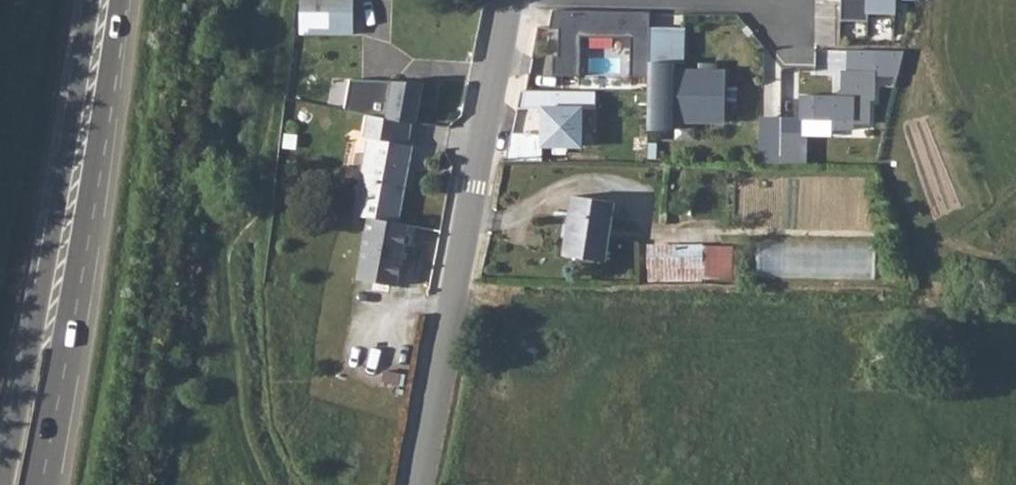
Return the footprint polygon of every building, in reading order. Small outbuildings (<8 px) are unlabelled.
[(303,34),(351,35),(351,0),(304,0),(303,34)] [(836,14),(864,15),(863,7),(890,7),(891,0),(837,0),(836,14)] [(648,13),(554,10),(547,27),(556,29),(555,54),(550,54),(549,74),(576,75),(577,36),(629,37),(627,75),(646,76),(647,74),(648,13)] [(655,13),(655,25),(687,24),(686,13),(655,13)] [(902,50),(845,48),(845,69),(839,69),(839,90),(833,95),(797,93),(795,116),(829,117),(829,127),(849,128),(850,121),(866,122),(866,98),(871,98),(872,74),(896,75),(902,50)] [(652,75),(647,74),(646,76),(644,123),(650,125),(649,135),(674,135),(674,126),(725,128),(727,77),(676,76),(676,68),(652,67),(652,75)] [(352,80),(345,112),(370,115),(412,125),(419,124),(425,82),(352,80)] [(351,213),(400,221),(413,144),(408,143),(412,125),(370,115),(366,136),(369,137),(358,203),(353,202),(351,213)] [(778,165),(778,134),(778,120),(757,119),(757,165),(778,165)] [(809,134),(778,134),(778,165),(808,165),(809,134)] [(574,195),(564,252),(606,260),(615,202),(574,195)] [(411,222),(367,216),(357,277),(401,284),(411,222)] [(879,244),(761,239),(760,274),(877,278),(879,244)] [(649,243),(648,280),(744,281),(744,253),(732,252),(732,243),(649,243)]
